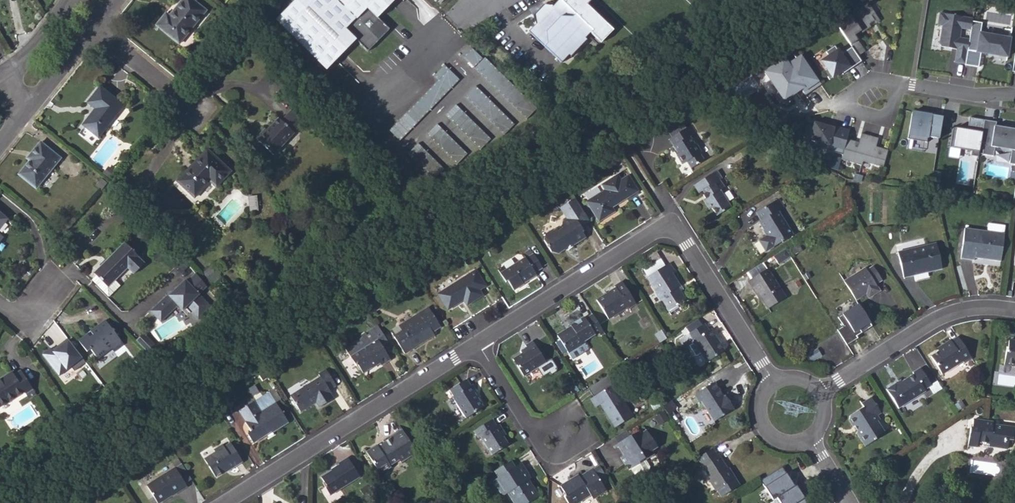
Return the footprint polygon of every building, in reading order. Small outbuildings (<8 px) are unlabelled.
[(205,10),(192,0),(182,0),(169,17),(165,13),(156,25),(178,43),(205,10)] [(274,17),(324,68),(354,37),(366,49),(388,27),(376,15),(391,0),(291,0),(274,17)] [(561,61),(568,53),(570,55),(586,38),(584,36),(588,32),(591,28),(561,0),(557,0),(552,6),(549,3),(533,20),(536,22),(528,30),(561,61)] [(588,32),(599,43),(613,30),(586,4),(590,0),(561,0),(591,28),(588,32)] [(867,2),(836,24),(851,46),(858,55),(864,50),(853,35),(860,30),(862,32),(870,26),(868,23),(873,20),(875,22),(879,20),(867,2)] [(965,64),(971,22),(972,17),(939,12),(937,26),(942,26),(939,46),(957,48),(955,62),(965,64)] [(982,24),(971,22),(965,64),(965,65),(978,67),(981,53),(1007,57),(1010,39),(980,34),(982,24)] [(858,55),(851,46),(840,54),(834,45),(825,51),(829,56),(821,61),(826,69),(823,71),(829,80),(841,72),(843,74),(861,61),(858,55)] [(508,87),(507,85),(510,82),(475,46),(465,55),(502,93),(508,87)] [(784,59),(766,71),(779,90),(774,93),(781,103),(792,95),(791,94),(790,92),(795,89),(795,91),(800,87),(804,93),(820,82),(807,63),(793,72),(784,59)] [(445,63),(434,74),(439,79),(407,111),(418,122),(461,79),(445,63)] [(504,134),(515,124),(477,84),(467,94),(504,134)] [(92,113),(82,125),(97,137),(122,105),(100,87),(87,103),(95,109),(97,111),(94,115),(92,113)] [(451,118),(481,149),(492,138),(461,108),(451,118)] [(915,112),(912,111),(907,138),(927,141),(928,136),(939,137),(943,112),(931,110),(931,112),(931,114),(923,113),(924,110),(915,109),(915,112)] [(303,122),(291,110),(281,120),(278,118),(266,130),(264,128),(255,138),(274,154),(294,132),(303,122)] [(672,136),(687,126),(679,114),(664,123),(672,136)] [(978,153),(984,119),(969,117),(967,129),(952,127),(949,146),(971,150),(971,155),(978,156),(978,153)] [(984,119),(978,153),(993,155),(995,146),(1011,149),(1009,163),(1014,164),(1014,125),(1005,124),(1005,128),(995,126),(996,121),(984,119)] [(828,125),(814,121),(810,136),(811,140),(817,141),(817,143),(826,149),(842,154),(846,138),(849,129),(829,124),(828,125)] [(675,148),(678,153),(676,154),(682,164),(687,162),(691,168),(704,161),(700,154),(701,153),(695,143),(694,144),(689,137),(696,132),(691,124),(687,126),(672,136),(669,138),(675,148)] [(443,127),(432,137),(457,164),(468,153),(443,127)] [(842,154),(841,159),(861,165),(862,160),(883,166),(888,149),(879,147),(879,149),(875,148),(878,138),(861,133),(858,143),(854,142),(855,141),(846,138),(842,154)] [(30,160),(19,174),(36,188),(61,158),(40,141),(31,152),(35,155),(31,160),(30,159),(30,160)] [(434,178),(445,168),(423,146),(413,157),(434,178)] [(187,170),(177,181),(194,198),(209,181),(216,187),(230,171),(207,149),(193,163),(194,165),(189,171),(187,170)] [(27,158),(30,160),(30,159),(31,160),(35,155),(31,152),(27,158)] [(694,184),(699,193),(702,191),(707,197),(703,200),(709,209),(711,207),(716,215),(731,206),(720,190),(725,187),(720,179),(722,178),(717,170),(694,184)] [(586,201),(598,221),(614,212),(612,208),(638,191),(628,175),(620,179),(617,174),(601,184),(604,190),(586,201)] [(565,249),(565,247),(565,244),(571,241),(573,241),(575,244),(585,238),(581,231),(582,230),(580,227),(589,221),(575,198),(560,207),(567,218),(563,221),(562,225),(544,236),(543,240),(551,252),(558,254),(565,249)] [(775,200),(781,209),(784,207),(779,198),(775,200)] [(764,230),(765,229),(768,234),(765,236),(759,240),(766,252),(793,234),(778,211),(781,209),(775,200),(756,212),(761,220),(759,222),(764,230)] [(988,231),(1003,233),(1005,225),(989,223),(988,231)] [(983,258),(984,256),(990,256),(989,259),(1001,260),(1005,234),(1003,233),(988,231),(964,228),(961,257),(975,259),(975,257),(983,258)] [(466,241),(471,249),(477,245),(475,241),(472,237),(466,241)] [(461,244),(466,252),(471,249),(466,241),(461,244)] [(565,249),(566,250),(575,244),(573,241),(571,241),(565,244),(565,247),(565,249)] [(96,276),(104,284),(100,288),(109,298),(120,286),(115,280),(127,268),(134,274),(145,263),(138,256),(138,255),(125,242),(94,273),(96,276)] [(924,273),(923,270),(931,268),(932,271),(942,268),(936,243),(897,251),(903,278),(924,273)] [(790,250),(793,255),(802,249),(799,244),(790,250)] [(500,273),(505,281),(508,280),(514,290),(524,284),(522,282),(535,274),(534,272),(542,268),(529,248),(523,252),(525,257),(523,258),(503,271),(500,273)] [(647,277),(669,311),(686,300),(678,288),(680,287),(672,272),(674,271),(669,263),(647,277)] [(756,295),(759,293),(763,299),(769,309),(786,298),(767,269),(764,271),(759,264),(746,272),(751,279),(748,281),(756,295)] [(203,273),(210,281),(219,273),(213,265),(203,273)] [(844,281),(856,300),(866,294),(869,299),(880,292),(876,285),(883,281),(873,266),(867,270),(865,268),(844,281)] [(438,294),(448,310),(463,300),(467,305),(483,296),(479,290),(485,286),(475,270),(438,294)] [(202,279),(197,273),(188,281),(187,279),(173,291),(174,293),(172,295),(169,293),(151,309),(162,320),(179,304),(184,309),(186,307),(191,312),(192,311),(199,319),(213,306),(201,293),(209,286),(202,279)] [(522,282),(524,284),(537,276),(535,274),(522,282)] [(92,280),(100,288),(104,284),(96,276),(92,280)] [(596,300),(608,319),(627,307),(628,309),(636,304),(621,281),(614,286),(615,288),(596,300)] [(365,304),(370,313),(375,310),(369,301),(365,304)] [(874,325),(859,303),(837,317),(844,328),(840,331),(849,345),(859,338),(857,336),(874,325)] [(395,338),(405,354),(430,338),(428,334),(433,331),(441,326),(429,307),(399,325),(404,332),(395,338)] [(565,330),(556,335),(568,354),(572,360),(588,350),(584,343),(583,341),(594,334),(593,332),(597,330),(601,327),(592,314),(584,319),(583,317),(570,325),(570,326),(571,328),(566,331),(565,330)] [(87,334),(78,340),(87,352),(91,349),(98,359),(111,349),(114,352),(124,344),(105,320),(90,331),(94,335),(90,338),(87,334)] [(679,339),(685,349),(694,343),(707,362),(724,350),(710,329),(708,330),(704,323),(679,339)] [(345,348),(350,356),(356,366),(358,365),(363,373),(372,368),(372,366),(379,361),(381,363),(382,365),(391,359),(382,346),(388,342),(377,324),(361,335),(362,337),(345,348)] [(391,331),(395,338),(404,332),(399,325),(391,331)] [(938,351),(931,356),(942,375),(964,362),(965,364),(972,359),(958,337),(951,341),(950,340),(943,345),(945,347),(938,351)] [(1009,340),(1007,351),(1006,351),(1004,365),(1014,366),(1014,341),(1009,340)] [(522,353),(513,359),(524,376),(546,362),(532,341),(526,345),(526,346),(528,349),(522,353)] [(651,356),(656,363),(664,358),(659,350),(651,356)] [(641,356),(632,362),(637,369),(645,363),(641,356)] [(896,383),(886,389),(898,408),(926,391),(925,390),(932,385),(920,368),(913,372),(914,374),(901,382),(897,385),(896,383)] [(258,372),(263,379),(268,376),(263,369),(258,372)] [(290,396),(300,412),(316,402),(319,407),(334,399),(331,394),(332,393),(330,390),(337,386),(326,369),(318,374),(320,377),(290,396)] [(24,391),(29,398),(36,394),(21,371),(14,375),(12,372),(0,380),(0,407),(24,391)] [(452,397),(466,418),(484,407),(475,393),(477,392),(472,384),(470,385),(466,379),(449,390),(453,396),(452,397)] [(567,386),(573,394),(578,390),(573,382),(567,386)] [(723,396),(714,382),(694,395),(699,403),(701,402),(714,421),(734,408),(728,399),(725,400),(723,396)] [(589,399),(595,407),(599,404),(615,428),(633,416),(613,384),(589,399)] [(269,392),(276,402),(282,398),(276,387),(269,392)] [(267,434),(266,432),(270,429),(272,433),(289,422),(276,402),(269,392),(239,410),(246,420),(245,421),(251,432),(248,434),(253,442),(267,434)] [(849,420),(853,426),(854,425),(857,430),(857,434),(865,446),(877,439),(877,436),(884,432),(878,422),(880,420),(877,416),(881,413),(872,398),(862,404),(864,407),(849,416),(849,420)] [(501,434),(505,432),(499,424),(496,426),(492,419),(473,430),(478,438),(480,436),(492,455),(508,445),(503,437),(501,434)] [(977,446),(978,442),(989,443),(991,446),(1007,448),(1008,439),(1014,440),(1014,427),(998,425),(998,421),(993,420),(993,422),(973,419),(971,427),(970,427),(968,445),(977,446)] [(399,430),(389,436),(390,437),(383,441),(383,442),(377,446),(375,444),(365,450),(380,474),(391,467),(390,465),(399,460),(401,462),(414,454),(410,448),(407,442),(410,441),(402,428),(399,430)] [(618,442),(630,435),(626,429),(614,436),(618,442)] [(618,443),(619,446),(625,454),(621,457),(625,465),(626,465),(630,469),(631,469),(636,476),(638,476),(649,470),(649,467),(645,460),(655,454),(652,450),(657,446),(646,430),(632,438),(630,435),(618,442),(618,443)] [(156,436),(162,445),(168,442),(162,432),(156,436)] [(205,460),(215,476),(228,468),(230,469),(243,461),(231,443),(224,446),(223,444),(215,450),(216,452),(205,460)] [(698,458),(711,478),(708,480),(715,491),(717,490),(722,497),(740,485),(728,467),(727,468),(718,454),(717,455),(713,449),(698,458)] [(331,470),(321,476),(326,485),(325,486),(330,495),(360,476),(348,457),(338,463),(338,464),(340,466),(332,471),(331,470)] [(498,477),(492,480),(502,496),(507,493),(509,492),(513,498),(512,501),(514,502),(528,502),(539,496),(533,486),(531,487),(527,481),(529,480),(531,478),(521,462),(515,466),(512,460),(494,471),(498,477)] [(592,468),(601,482),(607,479),(598,464),(592,468)] [(784,465),(760,479),(773,500),(777,498),(780,502),(807,502),(784,465)] [(168,495),(172,493),(173,494),(187,485),(176,467),(146,485),(158,502),(159,502),(169,497),(168,495)] [(580,476),(579,475),(572,479),(572,478),(560,486),(565,494),(563,495),(568,502),(577,502),(590,495),(593,499),(606,490),(601,482),(592,468),(580,476)] [(437,502),(445,502),(449,501),(445,495),(436,500),(437,502)]
